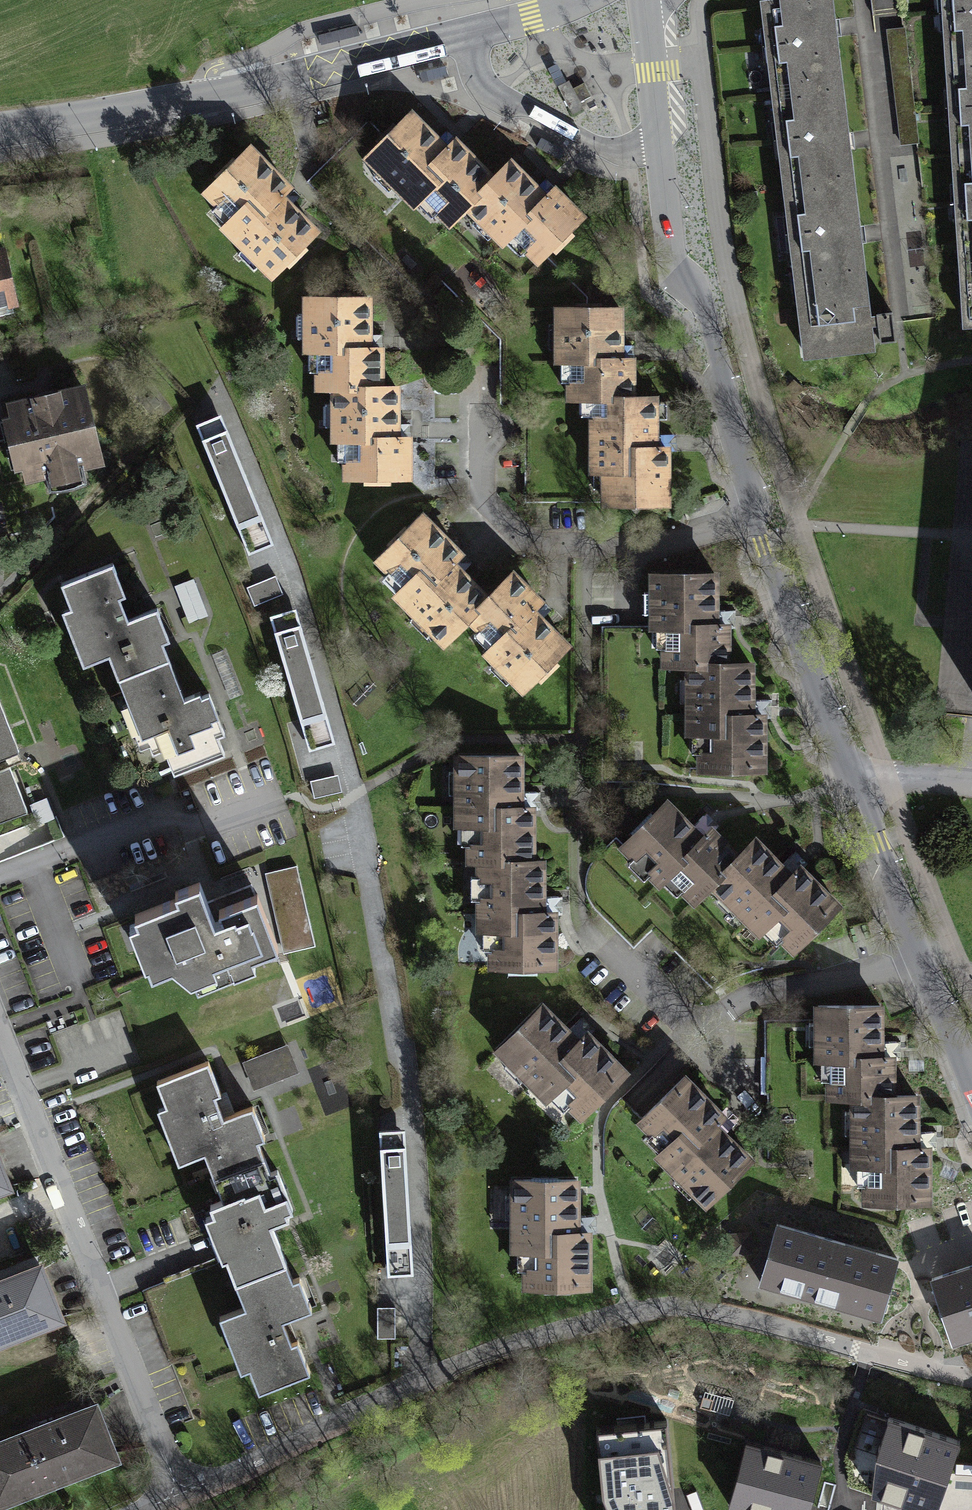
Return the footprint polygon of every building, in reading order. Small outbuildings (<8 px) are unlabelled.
[(848,0),(846,0),(767,8),(802,337),(883,328),(848,0)] [(959,288),(971,287),(971,0),(937,0),(959,288)] [(557,63),(547,67),(558,86),(566,82),(557,63)] [(558,86),(573,114),(584,109),(580,101),(592,95),(585,82),(573,88),(569,80),(566,82),(558,86)] [(462,234),(478,217),(462,201),(500,169),(465,134),(456,143),(423,111),(373,162),(425,212),(432,205),(462,234)] [(257,143),(212,191),(240,217),(229,229),(284,280),(332,229),(299,198),(307,189),(257,143)] [(462,201),(478,217),(516,253),(526,243),(554,271),(602,222),(563,184),(553,194),(514,155),(500,169),(462,201)] [(17,304),(5,250),(0,251),(0,307),(17,304)] [(325,391),(340,391),(383,386),(382,352),(376,352),(375,295),(310,296),(311,355),(325,355),(325,391)] [(595,394),(647,395),(646,355),(636,355),(636,305),(563,307),(564,368),(573,368),(573,408),(595,407),(595,394)] [(83,386),(9,404),(27,479),(44,475),(49,492),(88,483),(84,465),(101,461),(83,386)] [(383,386),(340,391),(341,441),(353,441),(354,485),(423,484),(422,435),(409,436),(408,386),(383,386)] [(669,395),(647,395),(595,394),(595,407),(597,475),(617,475),(618,509),(679,507),(678,446),(669,446),(669,395)] [(221,414),(196,424),(249,554),(274,544),(221,414)] [(457,655),(474,638),(492,602),(464,575),(474,565),(424,513),(379,557),(393,572),(385,580),(457,655)] [(112,654),(121,677),(169,658),(163,642),(169,639),(157,608),(134,617),(113,563),(61,583),(77,624),(69,627),(84,665),(112,654)] [(653,658),(681,658),(743,660),(743,621),(727,621),(727,574),(653,574),(653,658)] [(275,575),(247,586),(254,605),(283,594),(275,575)] [(198,578),(177,585),(188,621),(210,615),(198,578)] [(492,602),(474,638),(533,699),(572,660),(541,628),(547,621),(511,584),(492,602)] [(295,608),(269,616),(309,750),(335,742),(295,608)] [(184,698),(169,658),(121,677),(118,678),(128,703),(133,701),(153,752),(166,747),(169,754),(225,733),(207,689),(184,698)] [(743,660),(681,658),(681,753),(703,753),(703,776),(776,775),(776,660),(743,660)] [(19,751),(0,702),(0,759),(19,751)] [(469,860),(547,838),(548,804),(533,804),(534,752),(460,751),(458,860),(469,860)] [(27,810),(10,765),(0,769),(0,820),(27,810)] [(342,792),(338,773),(310,780),(315,798),(342,792)] [(710,903),(744,853),(717,827),(710,834),(670,796),(619,850),(665,894),(672,887),(700,914),(710,903)] [(557,838),(547,838),(469,860),(468,907),(484,907),(483,952),(497,952),(496,970),(562,971),(563,911),(556,911),(557,838)] [(757,841),(744,853),(710,903),(736,928),(744,919),(767,941),(775,933),(800,957),(847,907),(805,867),(795,877),(757,841)] [(267,872),(285,953),(315,946),(297,865),(267,872)] [(211,911),(202,887),(135,913),(147,945),(141,948),(151,974),(187,960),(198,986),(235,971),(232,964),(278,946),(258,893),(211,911)] [(592,1044),(544,1001),(495,1054),(555,1109),(564,1100),(590,1125),(641,1070),(601,1033),(592,1044)] [(832,1102),(847,1102),(910,1093),(910,1052),(896,1053),(895,1002),(821,1002),(821,1064),(831,1064),(832,1102)] [(242,1061),(253,1090),(299,1072),(288,1043),(242,1061)] [(221,1093),(209,1061),(156,1080),(178,1137),(170,1140),(178,1162),(204,1152),(213,1176),(264,1157),(258,1140),(265,1138),(253,1106),(224,1117),(215,1095),(221,1093)] [(739,1126),(683,1071),(635,1120),(666,1151),(657,1161),(712,1215),(761,1165),(730,1135),(739,1126)] [(910,1093),(847,1102),(847,1154),(855,1154),(855,1205),(941,1204),(940,1146),(929,1146),(929,1093),(910,1093)] [(405,1128),(379,1129),(387,1275),(413,1273),(405,1128)] [(226,1246),(239,1282),(287,1264),(272,1224),(289,1217),(287,1212),(293,1210),(277,1169),(270,1172),(264,1157),(213,1176),(222,1200),(210,1205),(226,1246)] [(9,1186),(0,1163),(0,1189),(9,1186)] [(593,1176),(518,1177),(519,1253),(528,1253),(529,1290),(603,1289),(602,1227),(593,1228),(593,1176)] [(886,1253),(785,1231),(771,1296),(843,1312),(848,1291),(876,1297),(886,1253)] [(931,1274),(951,1336),(971,1329),(971,1261),(931,1274)] [(293,1279),(287,1264),(239,1282),(248,1305),(219,1316),(228,1337),(237,1333),(259,1391),(310,1371),(298,1340),(291,1342),(283,1319),(312,1308),(299,1277),(293,1279)] [(60,1317),(41,1269),(0,1285),(0,1341),(60,1317)] [(395,1307),(377,1307),(377,1338),(395,1338),(395,1307)] [(0,1441),(0,1499),(115,1454),(95,1404),(0,1441)] [(597,1427),(604,1509),(673,1509),(665,1421),(597,1427)] [(895,1432),(861,1472),(904,1509),(909,1509),(942,1466),(895,1432)] [(752,1442),(735,1509),(802,1509),(816,1458),(752,1442)] [(694,1498),(695,1509),(708,1509),(707,1497),(694,1498)]
